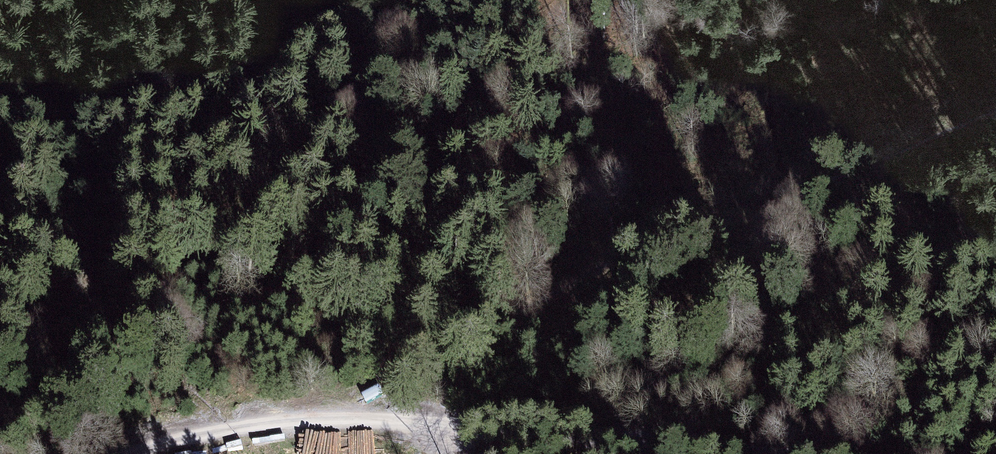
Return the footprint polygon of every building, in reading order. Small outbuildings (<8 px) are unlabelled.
[(443,308),(433,308),(433,318),(443,318),(443,308)]
